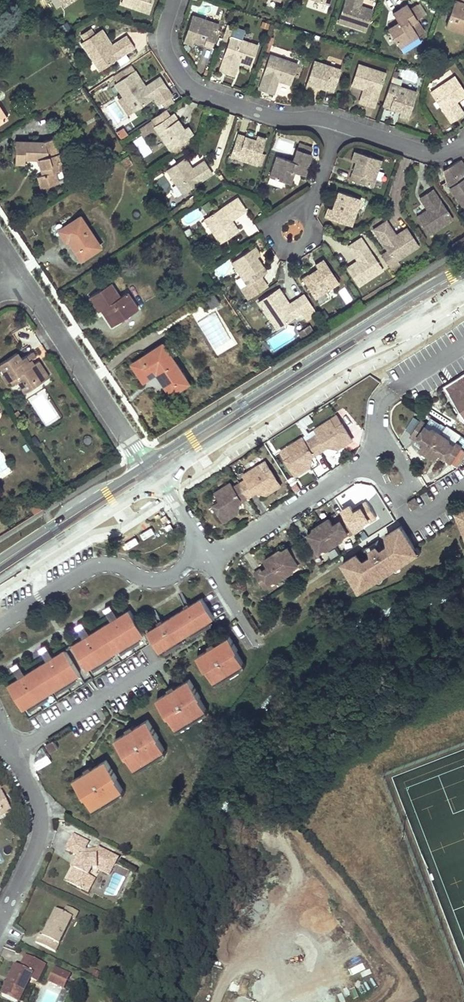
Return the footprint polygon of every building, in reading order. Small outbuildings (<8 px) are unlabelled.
[(120,5),(146,13),(151,0),(121,0),(120,5)] [(361,0),(345,0),(338,20),(364,29),(372,8),(360,4),(361,0)] [(445,25),(463,32),(463,0),(453,0),(445,25)] [(396,48),(422,30),(415,18),(421,13),(415,4),(410,6),(407,2),(389,14),(395,23),(384,30),(396,48)] [(211,44),(214,33),(218,22),(191,13),(182,39),(191,42),(192,38),(211,44)] [(225,24),(223,31),(229,32),(231,26),(225,24)] [(93,29),(89,32),(93,38),(97,35),(93,29)] [(84,44),(100,67),(132,46),(124,33),(109,42),(103,32),(97,35),(93,38),(89,32),(84,35),(89,41),(84,44)] [(248,64),(252,53),(256,42),(230,33),(219,67),(233,72),(238,60),(248,64)] [(288,83),(291,72),(295,61),(269,52),(257,87),(273,92),(277,79),(288,83)] [(313,59),(304,85),(313,88),(315,84),(332,90),(340,68),(313,59)] [(358,63),(354,73),(351,83),(362,87),(357,100),(372,105),(384,71),(358,63)] [(132,109),(151,97),(156,104),(157,103),(168,96),(170,94),(166,87),(158,76),(141,87),(138,82),(140,81),(141,81),(133,69),(116,81),(120,87),(118,88),(132,109)] [(459,106),(455,100),(463,94),(463,92),(453,75),(430,90),(449,120),(463,112),(459,106)] [(388,82),(381,103),(399,110),(397,115),(406,118),(415,91),(388,82)] [(172,102),(168,96),(157,103),(161,109),(172,102)] [(161,109),(147,118),(151,125),(150,126),(170,156),(189,144),(185,137),(189,134),(184,126),(180,129),(169,113),(165,116),(161,109)] [(429,127),(427,133),(432,135),(435,129),(429,127)] [(236,132),(228,154),(255,163),(264,137),(255,134),(253,138),(236,132)] [(24,158),(38,158),(43,174),(38,175),(42,188),(65,180),(52,139),(43,141),(43,143),(15,142),(14,163),(24,163),(24,158)] [(276,156),(269,176),(289,183),(293,171),(303,175),(310,154),(309,153),(311,147),(297,143),(291,161),(276,156)] [(378,158),(365,154),(352,149),(349,159),(354,160),(348,178),(369,185),(378,158)] [(123,169),(127,166),(131,164),(126,156),(118,161),(123,169)] [(209,173),(205,167),(200,160),(189,167),(182,158),(164,170),(180,193),(209,173)] [(463,169),(463,168),(458,158),(452,162),(442,169),(445,180),(463,169)] [(451,186),(455,192),(453,193),(463,210),(463,177),(451,186)] [(416,216),(423,225),(429,235),(452,219),(432,189),(418,198),(426,210),(416,216)] [(359,197),(348,194),(337,190),(331,209),(327,207),(324,216),(350,225),(359,197)] [(197,201),(195,199),(194,196),(177,208),(180,212),(197,201)] [(217,242),(227,236),(236,230),(229,220),(244,210),(235,197),(202,219),(217,242)] [(58,230),(65,241),(67,240),(70,238),(72,241),(69,243),(80,259),(100,247),(79,216),(58,230)] [(418,246),(411,237),(405,227),(395,234),(385,220),(373,228),(383,243),(376,247),(390,268),(397,264),(394,261),(418,246)] [(346,267),(352,277),(358,286),(381,270),(359,238),(346,247),(356,261),(346,267)] [(258,255),(252,246),(230,262),(245,285),(242,288),(246,294),(262,283),(258,277),(264,273),(254,257),(258,255)] [(302,277),(308,287),(314,296),(338,281),(322,258),(314,263),(317,267),(302,277)] [(127,311),(129,313),(136,309),(125,292),(118,297),(109,283),(88,296),(98,311),(100,309),(103,307),(114,324),(123,318),(121,315),(127,311)] [(262,283),(246,294),(248,297),(264,286),(262,283)] [(346,287),(339,290),(345,304),(352,301),(346,287)] [(262,307),(276,328),(299,313),(303,310),(309,319),(316,314),(303,293),(286,305),(283,301),(285,299),(278,288),(260,299),(264,306),(262,307)] [(220,302),(217,298),(214,294),(207,299),(212,307),(220,302)] [(100,309),(110,326),(114,324),(103,307),(100,309)] [(303,310),(299,313),(305,322),(309,319),(303,310)] [(308,324),(302,327),(306,332),(311,329),(308,324)] [(297,331),(300,336),(306,332),(302,327),(297,331)] [(133,363),(143,380),(156,372),(158,370),(161,374),(159,376),(171,394),(189,383),(163,343),(133,363)] [(31,381),(42,373),(35,363),(32,364),(28,367),(25,362),(30,360),(32,358),(29,353),(20,359),(16,352),(0,362),(0,367),(4,372),(1,374),(6,381),(8,380),(12,385),(16,382),(23,392),(34,385),(31,381)] [(47,377),(37,361),(35,363),(42,373),(31,381),(34,385),(47,377)] [(463,414),(463,376),(447,387),(463,414)] [(285,459),(295,476),(308,468),(305,462),(303,460),(306,458),(311,455),(312,457),(326,448),(325,446),(329,443),(332,442),(334,444),(337,449),(351,440),(340,424),(333,428),(329,421),(314,430),(316,434),(303,442),(301,438),(286,448),(291,456),(285,459)] [(421,421),(410,438),(415,441),(417,439),(423,443),(422,446),(419,450),(434,459),(436,456),(438,453),(445,458),(443,460),(448,464),(459,447),(454,444),(453,445),(448,442),(447,439),(432,429),(429,430),(424,427),(426,425),(421,421)] [(219,502),(212,506),(222,522),(236,513),(233,507),(231,505),(235,502),(240,500),(241,502),(254,494),(253,491),(258,488),(261,486),(263,490),(266,494),(279,486),(269,470),(262,474),(257,466),(242,475),(244,480),(231,488),(229,484),(214,493),(219,502)] [(258,488),(253,491),(266,494),(263,490),(261,486),(258,488)] [(414,500),(413,499),(407,503),(411,510),(417,505),(414,500)] [(233,507),(236,513),(240,500),(235,502),(231,505),(233,507)] [(308,537),(302,540),(313,558),(319,554),(318,552),(323,550),(325,550),(342,539),(343,536),(348,533),(349,535),(363,526),(364,523),(369,520),(370,522),(375,519),(364,501),(359,504),(360,506),(353,511),(351,509),(349,505),(341,510),(344,514),(338,517),(339,519),(332,524),(331,522),(328,518),(312,528),(313,529),(315,534),(309,538),(308,537)] [(455,513),(463,536),(463,510),(455,513)] [(356,554),(341,564),(355,586),(362,582),(363,584),(371,580),(373,581),(403,562),(402,559),(409,555),(408,552),(413,549),(399,527),(385,535),(390,542),(392,546),(362,565),(360,561),(356,554)] [(315,534),(313,529),(306,533),(308,537),(309,538),(315,534)] [(372,553),(360,561),(362,565),(392,546),(390,542),(378,550),(372,553)] [(293,546),(288,549),(289,551),(282,556),(279,551),(278,550),(262,560),(266,566),(267,568),(260,573),(259,571),(258,570),(253,573),(264,590),(269,586),(269,584),(273,581),(275,582),(293,571),(294,568),(298,565),(299,567),(305,563),(293,546)] [(289,551),(288,549),(287,547),(279,551),(282,556),(289,551)] [(402,559),(403,562),(412,557),(416,554),(413,549),(408,552),(409,555),(402,559)] [(359,590),(364,587),(373,581),(371,580),(363,584),(362,582),(355,586),(359,590)] [(181,594),(178,596),(185,606),(190,603),(183,592),(181,594)] [(158,623),(147,630),(160,650),(164,647),(183,635),(190,631),(209,619),(214,616),(202,596),(190,603),(185,606),(163,620),(158,623)] [(106,605),(104,607),(111,618),(117,614),(110,603),(106,605)] [(83,635),(72,643),(93,675),(149,640),(128,607),(117,614),(111,618),(90,632),(83,635)] [(154,610),(151,612),(158,623),(163,620),(156,609),(154,610)] [(193,634),(211,623),(209,619),(190,631),(193,634)] [(79,622),(76,624),(83,635),(90,632),(82,620),(79,622)] [(209,647),(196,654),(199,659),(205,668),(206,667),(216,683),(245,664),(236,650),(238,649),(228,634),(215,643),(209,647)] [(166,651),(186,639),(183,635),(164,647),(166,651)] [(43,644),(39,647),(46,659),(53,654),(46,643),(43,644)] [(18,676),(7,683),(28,716),(85,680),(64,647),(53,654),(46,659),(25,672),(18,676)] [(14,662),(11,664),(18,676),(25,672),(18,660),(14,662)] [(169,689),(156,697),(167,715),(168,714),(178,729),(207,710),(198,695),(199,694),(188,677),(175,685),(169,689)] [(127,730),(114,738),(125,756),(127,755),(136,770),(166,751),(157,736),(158,735),(147,717),(133,726),(127,730)] [(53,739),(45,744),(50,751),(57,746),(53,739)] [(86,770),(73,778),(84,796),(85,796),(94,810),(124,791),(115,777),(117,776),(105,758),(93,766),(86,770)] [(11,810),(0,790),(0,816),(11,810)] [(74,869),(68,882),(83,890),(90,877),(88,876),(92,870),(97,870),(108,876),(117,859),(98,849),(96,852),(87,852),(86,847),(88,843),(74,835),(66,851),(76,856),(74,860),(74,869)] [(95,880),(90,877),(83,890),(88,893),(95,880)] [(67,906),(63,913),(72,917),(75,918),(79,911),(67,906)] [(43,936),(39,934),(36,941),(56,951),(72,917),(63,913),(55,909),(43,936)] [(16,964),(2,994),(18,1001),(30,977),(37,980),(45,963),(27,954),(21,966),(16,964)] [(65,987),(71,975),(54,967),(48,980),(65,987)]
